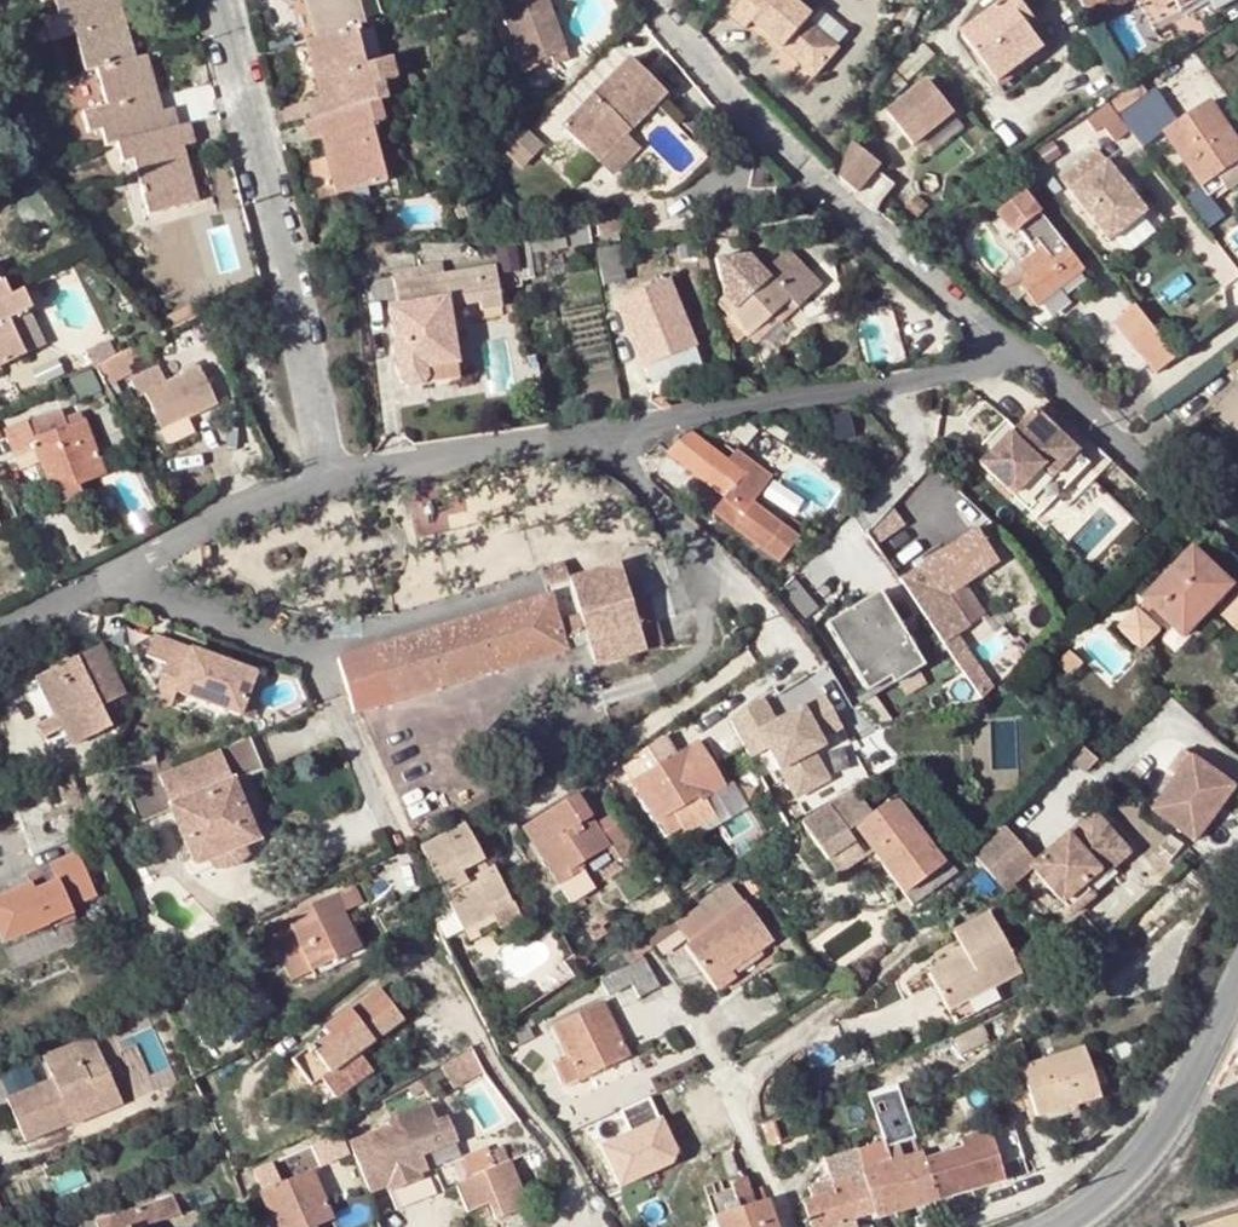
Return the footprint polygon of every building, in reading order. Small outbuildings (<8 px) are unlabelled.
[(125,20),(120,2),(125,0),(58,0),(54,1),(59,17),(45,21),(50,40),(74,34),(86,73),(95,71),(135,60),(131,46),(128,34),(116,37),(112,23),(125,20)] [(303,8),(311,38),(338,32),(336,0),(319,0),(303,8)] [(338,32),(354,27),(380,21),(375,0),(336,0),(338,32)] [(519,60),(564,45),(551,0),(503,0),(519,60)] [(750,22),(758,16),(823,71),(848,42),(816,17),(822,11),(809,0),(746,0),(737,10),(750,22)] [(963,32),(1000,82),(1042,51),(1025,27),(1032,21),(1017,0),(1007,0),(963,32)] [(1089,9),(1103,0),(1083,0),(1089,9)] [(128,34),(125,20),(112,23),(116,37),(128,34)] [(307,98),(312,119),(379,103),(389,100),(385,82),(396,79),(391,59),(364,66),(354,27),(338,32),(341,71),(332,69),(317,68),(311,68),(314,79),(317,96),(307,98)] [(338,32),(311,38),(304,41),(311,68),(317,68),(332,69),(341,71),(338,32)] [(925,46),(901,69),(910,79),(934,56),(925,46)] [(630,55),(559,127),(595,161),(666,91),(630,55)] [(146,57),(135,60),(95,71),(104,105),(142,86),(140,80),(151,77),(146,57)] [(140,80),(142,86),(153,81),(151,77),(140,80)] [(153,81),(142,86),(144,94),(155,93),(153,81)] [(917,148),(958,116),(932,84),(892,116),(917,148)] [(105,145),(116,143),(167,128),(177,124),(173,109),(160,112),(155,93),(144,94),(142,86),(104,105),(83,114),(87,132),(100,129),(105,145)] [(1164,133),(1201,189),(1219,178),(1228,191),(1237,185),(1237,142),(1211,102),(1164,133)] [(338,168),(328,170),(334,193),(385,181),(370,125),(384,121),(379,103),(312,119),(305,121),(309,141),(319,138),(324,156),(335,153),(338,168)] [(82,110),(83,114),(104,105),(82,110)] [(1104,129),(1115,142),(1128,133),(1108,106),(1087,122),(1096,134),(1104,129)] [(929,163),(970,130),(958,116),(917,148),(929,163)] [(190,123),(178,126),(167,128),(118,152),(121,162),(132,160),(148,215),(197,201),(183,146),(195,143),(190,123)] [(118,152),(167,128),(116,143),(118,152)] [(875,164),(848,141),(843,151),(833,177),(850,190),(852,192),(875,164)] [(335,153),(324,156),(328,170),(338,168),(335,153)] [(1098,154),(1063,180),(1113,242),(1147,216),(1098,154)] [(1072,251),(1030,197),(1003,218),(1019,240),(1024,236),(1040,255),(1005,282),(1016,296),(1025,290),(1030,296),(1039,308),(1087,272),(1072,251)] [(558,239),(509,243),(517,282),(520,287),(533,285),(528,257),(592,253),(589,237),(558,239)] [(614,247),(596,252),(605,286),(623,281),(614,247)] [(823,285),(797,257),(772,280),(752,257),(721,258),(728,294),(718,303),(730,316),(748,335),(773,313),(781,321),(786,327),(802,314),(797,309),(823,285)] [(408,388),(425,385),(424,381),(427,381),(426,368),(457,364),(449,309),(479,303),(481,313),(499,310),(491,269),(447,276),(445,264),(396,271),(401,304),(389,306),(395,345),(390,346),(394,371),(398,370),(399,381),(403,385),(408,388)] [(24,355),(8,321),(30,310),(21,290),(10,296),(3,279),(0,280),(0,366),(24,355)] [(670,283),(619,302),(645,369),(696,349),(670,283)] [(1030,296),(1025,290),(1016,296),(1021,302),(1030,296)] [(173,314),(178,324),(205,311),(200,301),(173,314)] [(1136,304),(1114,323),(1158,376),(1181,357),(1136,304)] [(773,313),(748,335),(756,343),(781,321),(773,313)] [(159,321),(163,331),(178,324),(173,314),(159,321)] [(748,335),(730,316),(723,323),(741,342),(748,335)] [(1223,366),(1237,381),(1237,354),(1223,366)] [(114,358),(99,366),(104,378),(120,370),(114,358)] [(424,381),(425,385),(459,381),(457,364),(426,368),(427,381),(424,381)] [(159,367),(131,381),(138,398),(145,395),(161,428),(187,416),(188,418),(216,404),(198,367),(176,378),(171,369),(162,374),(159,367)] [(1214,414),(1237,437),(1237,388),(1214,414)] [(27,424),(6,431),(15,456),(36,449),(48,480),(42,482),(51,504),(78,495),(75,487),(101,477),(82,423),(78,411),(30,429),(27,424)] [(1033,412),(981,464),(1014,496),(1040,468),(1051,480),(1076,455),(1033,412)] [(168,442),(195,435),(192,421),(164,427),(168,442)] [(775,479),(737,450),(729,462),(688,431),(671,451),(727,494),(715,511),(737,528),(754,505),(775,479)] [(1076,455),(1051,480),(1064,492),(1089,467),(1076,455)] [(754,505),(737,528),(781,562),(800,540),(754,505)] [(979,529),(901,575),(975,697),(992,687),(961,635),(983,622),(962,587),(1000,564),(979,529)] [(1188,545),(1137,597),(1170,630),(1197,603),(1204,610),(1229,585),(1188,545)] [(547,586),(570,580),(564,562),(542,568),(547,586)] [(640,635),(638,626),(630,602),(619,565),(570,580),(580,616),(558,623),(550,596),(338,658),(354,713),(589,644),(594,665),(644,648),(640,635)] [(1218,610),(1237,632),(1237,591),(1218,610)] [(878,594),(827,624),(867,692),(891,679),(896,685),(923,668),(878,594)] [(638,626),(657,620),(650,596),(630,602),(638,626)] [(1178,638),(1204,610),(1197,603),(1170,630),(1178,638)] [(1116,625),(1142,652),(1162,632),(1137,605),(1116,625)] [(640,635),(644,648),(663,643),(657,620),(638,626),(640,635)] [(255,673),(155,634),(146,657),(167,665),(183,671),(175,692),(239,716),(255,673)] [(101,647),(37,678),(54,717),(38,726),(53,755),(111,727),(101,707),(124,694),(101,647)] [(1079,663),(1065,651),(1054,663),(1067,675),(1079,663)] [(183,671),(167,665),(159,686),(175,692),(183,671)] [(769,702),(736,721),(747,741),(768,730),(770,732),(782,725),(769,702)] [(982,786),(1020,783),(1014,717),(976,720),(982,786)] [(164,811),(172,807),(232,781),(263,768),(249,736),(157,773),(152,761),(124,766),(113,768),(135,823),(164,811)] [(1064,753),(1083,770),(1095,756),(1078,740),(1064,753)] [(654,770),(633,783),(656,824),(675,814),(700,799),(702,804),(726,789),(699,743),(677,756),(670,744),(647,758),(654,770)] [(1206,806),(1212,811),(1229,787),(1188,757),(1149,809),(1184,835),(1206,806)] [(810,762),(771,784),(783,806),(823,785),(810,762)] [(232,781),(172,807),(195,863),(255,837),(232,781)] [(871,815),(853,790),(803,824),(830,859),(855,841),(848,831),(851,829),(900,892),(903,890),(937,864),(939,863),(892,800),(871,815)] [(560,887),(585,872),(579,863),(607,845),(616,860),(636,847),(616,815),(595,827),(576,796),(524,827),(560,887)] [(700,799),(675,814),(684,830),(708,816),(702,804),(700,799)] [(77,804),(67,807),(72,823),(82,819),(77,804)] [(1191,840),(1212,811),(1206,806),(1184,835),(1191,840)] [(1030,861),(1025,865),(1067,915),(1089,896),(1083,890),(1078,884),(1108,859),(1099,850),(1113,839),(1089,811),(1030,861)] [(965,852),(992,884),(1001,876),(995,870),(1018,847),(996,821),(965,852)] [(490,906),(509,897),(494,867),(488,870),(463,825),(421,848),(463,932),(494,915),(490,906)] [(1099,850),(1108,859),(1121,848),(1113,839),(1099,850)] [(995,870),(1001,876),(1005,883),(1025,865),(1030,861),(1018,847),(995,870)] [(68,904),(94,893),(76,851),(37,868),(33,881),(29,883),(0,895),(0,934),(3,941),(24,931),(25,934),(49,923),(48,921),(49,920),(55,925),(74,917),(68,904)] [(1108,859),(1078,884),(1083,890),(1112,864),(1108,859)] [(943,871),(937,864),(903,890),(907,897),(943,871)] [(33,881),(37,868),(25,873),(29,883),(33,881)] [(585,872),(560,887),(570,903),(594,888),(585,872)] [(756,890),(748,877),(741,883),(750,895),(756,890)] [(734,977),(732,975),(726,967),(753,948),(754,950),(765,940),(726,884),(673,922),(685,939),(680,944),(714,991),(734,977)] [(335,895),(261,927),(265,937),(271,934),(284,962),(302,954),(310,972),(360,948),(335,895)] [(490,906),(494,915),(513,906),(509,897),(490,906)] [(947,1009),(1015,973),(1005,955),(982,914),(951,930),(961,946),(950,952),(952,957),(926,970),(947,1009)] [(602,916),(583,928),(592,941),(605,932),(601,925),(606,922),(602,916)] [(15,968),(74,945),(66,924),(7,947),(15,968)] [(631,938),(634,943),(639,952),(647,948),(639,934),(631,938)] [(641,956),(639,952),(634,943),(619,952),(626,964),(641,956)] [(1022,946),(1005,955),(1015,973),(1032,965),(1022,946)] [(758,956),(754,950),(753,948),(726,967),(732,975),(758,956)] [(293,981),(310,972),(302,954),(284,962),(293,981)] [(657,984),(641,956),(626,964),(599,980),(606,994),(628,982),(636,995),(657,984)] [(829,975),(819,982),(824,989),(827,994),(836,986),(829,975)] [(357,1056),(388,1033),(383,1027),(398,1018),(377,990),(324,1030),(329,1038),(312,1051),(310,1048),(293,1060),(311,1086),(321,1079),(337,1099),(371,1075),(357,1056)] [(599,1003),(550,1027),(562,1055),(549,1061),(561,1086),(625,1057),(599,1003)] [(402,1024),(398,1018),(383,1027),(388,1033),(402,1024)] [(24,1138),(70,1118),(66,1111),(98,1097),(93,1084),(108,1077),(88,1031),(41,1052),(50,1073),(54,1081),(42,1086),(39,1079),(4,1094),(24,1138)] [(1081,1048),(1020,1067),(1028,1093),(1035,1113),(1094,1096),(1081,1048)] [(50,1073),(39,1079),(42,1086),(54,1081),(50,1073)] [(118,1100),(108,1077),(93,1084),(98,1097),(66,1111),(70,1118),(72,1121),(118,1100)] [(388,1127),(348,1142),(367,1192),(384,1185),(393,1210),(434,1195),(419,1154),(455,1140),(447,1117),(436,1121),(430,1104),(386,1121),(388,1127)] [(786,1138),(778,1117),(760,1124),(767,1144),(786,1138)] [(598,1146),(617,1191),(683,1163),(663,1118),(598,1146)] [(959,1147),(920,1159),(933,1201),(999,1181),(994,1162),(1019,1154),(1009,1124),(957,1141),(959,1147)] [(326,1134),(284,1152),(291,1168),(333,1150),(326,1134)] [(903,1211),(882,1145),(880,1141),(852,1149),(852,1153),(859,1172),(871,1213),(874,1220),(903,1211)] [(933,1201),(920,1159),(918,1152),(899,1158),(894,1141),(882,1145),(903,1211),(933,1201)] [(823,1161),(829,1182),(859,1172),(852,1153),(823,1161)] [(452,1183),(464,1214),(486,1205),(493,1222),(526,1207),(508,1161),(452,1183)] [(275,1164),(256,1170),(261,1188),(280,1183),(275,1164)] [(260,1192),(275,1226),(307,1226),(318,1222),(329,1218),(310,1172),(260,1192)] [(829,1182),(831,1191),(841,1221),(871,1213),(859,1172),(829,1182)] [(705,1194),(712,1217),(763,1202),(759,1188),(746,1191),(743,1177),(727,1181),(728,1188),(705,1194)] [(831,1191),(800,1200),(807,1226),(824,1226),(841,1221),(831,1191)] [(177,1212),(171,1194),(95,1220),(97,1226),(133,1226),(177,1212)] [(763,1202),(712,1217),(713,1223),(714,1226),(770,1226),(763,1202)] [(841,1221),(824,1226),(853,1226),(851,1219),(841,1221)]
